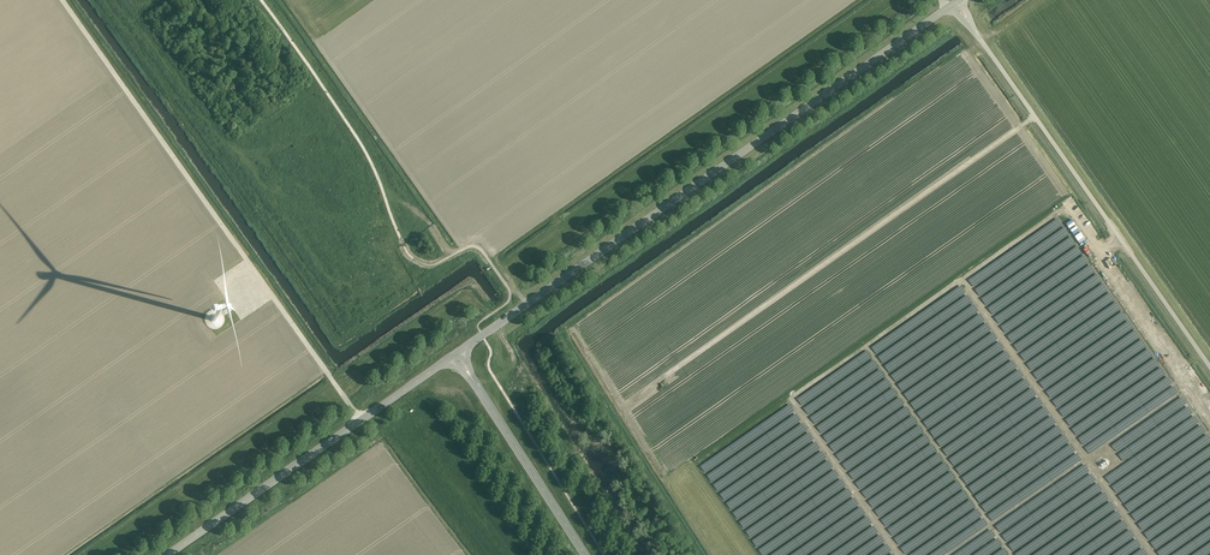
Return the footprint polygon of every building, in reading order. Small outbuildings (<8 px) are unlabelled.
[(1102,468),(1109,463),(1107,459),(1099,464),(1102,468)]
